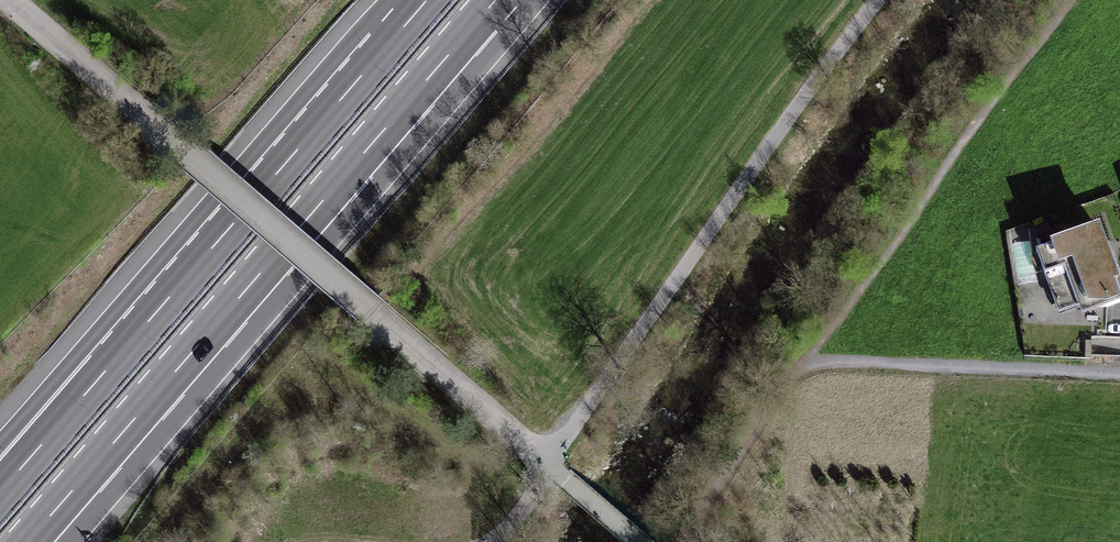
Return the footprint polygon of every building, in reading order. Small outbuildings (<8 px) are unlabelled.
[(1118,277),(1099,222),(1049,239),(1057,264),(1066,261),(1083,312),(1118,300),(1111,279),(1118,277)]
